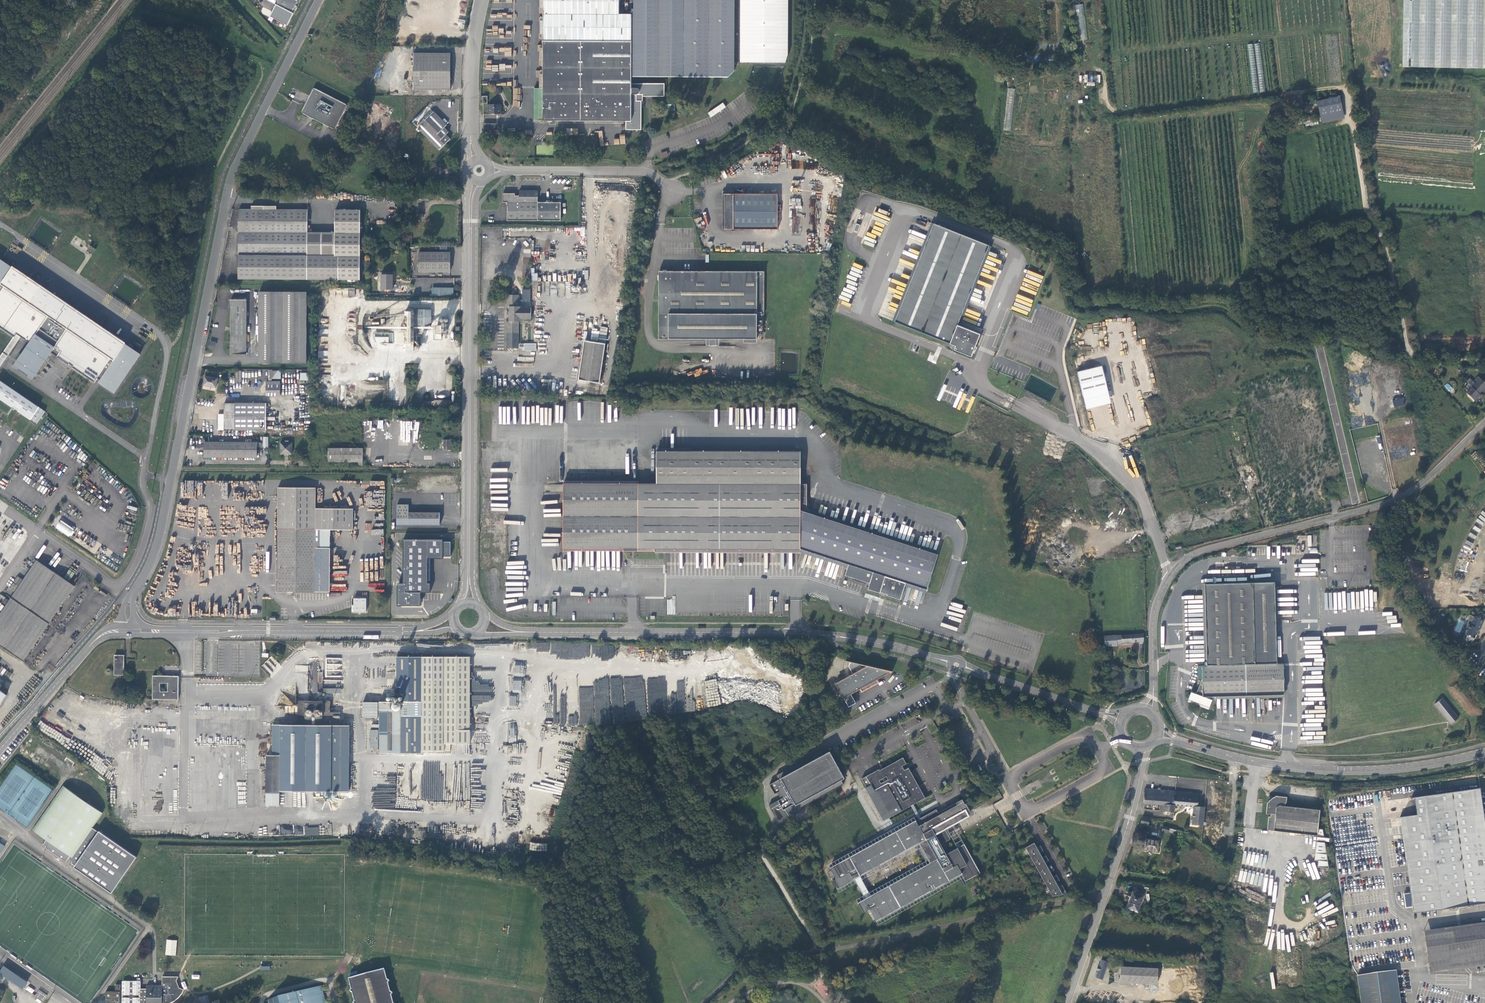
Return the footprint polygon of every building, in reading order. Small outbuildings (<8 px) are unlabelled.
[(277,5),(276,5),(270,17),(287,26),(297,7),(296,6),(298,1),(296,0),(278,0),(277,5)] [(631,14),(619,14),(619,0),(543,0),(543,88),(543,120),(543,121),(626,121),(626,130),(641,130),(641,108),(644,108),(644,104),(641,104),(642,101),(640,101),(640,96),(664,97),(664,84),(631,84),(631,77),(631,14)] [(631,14),(631,77),(683,77),(684,0),(634,0),(634,14),(631,14)] [(683,77),(728,77),(734,71),(734,0),(684,0),(683,77)] [(788,55),(788,0),(741,0),(740,62),(785,62),(788,55)] [(1484,68),(1484,0),(1404,0),(1402,67),(1484,68)] [(1261,92),(1265,92),(1260,44),(1256,45),(1259,68),(1258,68),(1261,92)] [(413,90),(451,90),(451,53),(414,53),(413,90)] [(1250,55),(1253,93),(1258,92),(1255,55),(1250,55)] [(335,129),(347,106),(347,105),(346,104),(315,88),(314,88),(314,89),(313,89),(302,112),(302,113),(334,129),(335,129)] [(534,120),(543,120),(543,88),(534,88),(534,120)] [(1340,97),(1325,100),(1327,113),(1342,110),(1340,97)] [(1325,100),(1317,101),(1322,123),(1344,118),(1342,110),(1327,113),(1325,100)] [(710,117),(726,107),(723,103),(707,113),(710,117)] [(501,114),(501,105),(489,104),(489,114),(501,114)] [(450,139),(446,135),(449,132),(444,128),(447,125),(434,112),(418,127),(440,150),(450,139)] [(519,196),(515,196),(515,193),(503,193),(503,202),(508,202),(508,220),(561,221),(561,202),(538,202),(538,197),(538,190),(520,190),(519,196)] [(725,229),(777,229),(777,194),(724,194),(725,229)] [(276,210),(251,210),(239,210),(238,279),(360,280),(360,210),(335,210),(335,233),(308,233),(308,210),(276,210)] [(954,350),(971,357),(974,351),(975,351),(977,347),(976,346),(980,334),(958,325),(989,246),(934,224),(895,322),(955,346),(954,350)] [(419,252),(419,271),(450,271),(450,253),(419,252)] [(133,358),(136,360),(139,356),(124,346),(126,343),(13,266),(10,269),(0,262),(0,327),(15,337),(17,334),(30,343),(17,361),(37,374),(45,361),(47,359),(51,353),(69,365),(70,364),(73,366),(72,367),(95,382),(98,378),(101,380),(100,382),(115,392),(127,375),(123,373),(133,358)] [(659,278),(659,279),(658,339),(757,339),(757,336),(757,331),(757,314),(764,314),(764,271),(666,271),(663,271),(659,271),(659,275),(659,278)] [(381,290),(393,290),(393,274),(381,274),(381,290)] [(454,296),(454,288),(436,287),(436,296),(454,296)] [(259,292),(259,363),(306,363),(307,292),(259,292)] [(518,306),(518,295),(507,295),(507,306),(510,306),(510,322),(507,322),(507,348),(518,348),(518,322),(520,321),(520,318),(531,318),(531,308),(520,308),(520,306),(518,306)] [(231,300),(231,355),(247,355),(247,300),(231,300)] [(414,350),(414,326),(432,326),(432,310),(407,309),(406,350),(414,350)] [(600,383),(606,344),(608,328),(601,327),(599,343),(584,341),(579,380),(600,383)] [(1100,365),(1077,371),(1085,404),(1093,402),(1093,398),(1111,394),(1109,388),(1106,389),(1100,365)] [(268,370),(268,379),(280,379),(281,370),(268,370)] [(207,386),(211,387),(216,388),(218,379),(205,376),(203,386),(207,386)] [(1468,383),(1472,387),(1467,393),(1474,401),(1480,395),(1479,393),(1484,387),(1484,383),(1479,377),(1475,380),(1477,382),(1475,384),(1471,380),(1468,383)] [(0,381),(0,399),(12,407),(13,406),(19,410),(18,412),(37,425),(45,412),(0,381)] [(280,395),(280,382),(266,382),(266,395),(280,395)] [(1394,407),(1404,405),(1403,398),(1393,400),(1394,407)] [(535,417),(537,401),(522,400),(521,408),(526,409),(526,416),(535,417)] [(266,430),(266,403),(224,403),(224,414),(218,414),(218,430),(266,430)] [(257,447),(257,442),(204,442),(204,457),(257,457),(257,447)] [(292,454),(292,443),(281,442),(281,454),(292,454)] [(348,462),(363,462),(363,448),(328,448),(328,462),(348,462)] [(848,565),(847,568),(845,576),(869,583),(867,589),(880,593),(880,592),(887,594),(886,595),(901,600),(905,586),(906,583),(927,590),(938,554),(801,510),(801,484),(801,451),(692,451),(657,451),(657,483),(639,483),(563,483),(563,548),(801,549),(848,565)] [(807,484),(801,484),(801,510),(938,554),(939,551),(807,509),(807,484)] [(287,591),(293,591),(330,592),(330,548),(320,548),(320,530),(331,530),(334,530),(334,523),(353,524),(353,509),(316,508),(316,488),(278,487),(277,591),(287,591)] [(1105,500),(1096,502),(1098,511),(1108,508),(1105,500)] [(397,525),(409,525),(409,512),(409,505),(397,505),(397,525)] [(409,512),(409,525),(440,525),(440,512),(409,512)] [(55,528),(70,537),(75,530),(60,520),(55,528)] [(330,548),(331,530),(320,530),(320,548),(330,548)] [(801,553),(847,568),(848,565),(801,549),(563,548),(563,551),(655,551),(655,552),(801,553)] [(428,556),(401,556),(401,593),(428,594),(428,556)] [(22,660),(72,587),(37,563),(0,616),(0,644),(22,660)] [(1202,665),(1202,675),(1203,675),(1196,694),(1191,692),(1188,699),(1209,707),(1209,702),(1215,702),(1215,696),(1284,694),(1283,663),(1277,663),(1275,582),(1205,584),(1207,665),(1202,665)] [(926,593),(927,590),(906,583),(905,586),(926,593)] [(352,613),(366,613),(366,598),(352,598),(352,613)] [(1467,635),(1465,640),(1472,643),(1476,635),(1479,629),(1480,630),(1484,621),(1470,615),(1468,619),(1472,621),(1470,625),(1469,624),(1467,629),(1468,630),(1466,634),(1467,635)] [(1117,635),(1117,643),(1140,641),(1140,647),(1143,648),(1144,641),(1144,633),(1117,635)] [(1117,645),(1117,643),(1117,635),(1116,635),(1104,636),(1104,637),(1105,646),(1117,645)] [(124,675),(124,655),(114,655),(114,675),(124,675)] [(342,658),(326,657),(325,678),(337,679),(337,675),(340,675),(340,671),(341,671),(342,658)] [(422,657),(397,657),(397,672),(404,672),(404,694),(404,702),(391,702),(379,702),(379,753),(422,753),(422,750),(450,750),(450,743),(470,743),(470,657),(422,657)] [(892,671),(846,661),(850,662),(849,666),(853,674),(836,684),(849,707),(848,707),(849,707),(856,703),(856,702),(856,703),(853,697),(851,694),(860,688),(862,691),(866,689),(865,689),(864,686),(877,679),(889,673),(887,672),(888,671),(892,672),(892,671)] [(340,724),(340,712),(330,712),(330,701),(323,701),(323,693),(323,688),(323,672),(318,672),(318,701),(298,701),(298,706),(285,706),(285,713),(298,714),(298,724),(271,724),(271,755),(280,755),(280,790),(349,790),(349,724),(340,724)] [(179,699),(179,676),(153,676),(153,699),(179,699)] [(511,676),(508,708),(518,709),(521,677),(511,676)] [(864,686),(865,689),(878,682),(877,679),(864,686)] [(705,682),(707,706),(720,705),(720,700),(712,701),(712,696),(709,696),(709,693),(717,693),(717,689),(709,690),(709,682),(705,682)] [(1435,704),(1451,724),(1459,718),(1442,698),(1435,704)] [(577,717),(568,716),(567,724),(576,725),(577,717)] [(842,780),(845,778),(830,751),(827,753),(824,749),(776,775),(779,780),(769,785),(775,794),(778,793),(781,799),(778,800),(783,810),(785,809),(790,817),(802,810),(801,808),(844,784),(842,780)] [(280,790),(280,755),(271,755),(266,755),(266,805),(280,805),(280,790)] [(862,778),(867,787),(865,788),(884,821),(889,817),(911,805),(913,804),(925,798),(909,767),(905,770),(902,766),(907,764),(903,757),(880,770),(879,769),(862,778)] [(112,893),(137,857),(99,831),(99,832),(93,828),(103,813),(63,786),(33,830),(46,839),(47,839),(43,844),(46,846),(45,847),(66,862),(68,859),(72,861),(71,863),(75,865),(74,867),(112,893)] [(1480,788),(1388,801),(1404,914),(1484,903),(1484,824),(1480,788)] [(1211,826),(1212,807),(1198,806),(1198,793),(1175,792),(1175,791),(1174,791),(1145,789),(1143,803),(1165,804),(1165,811),(1174,812),(1174,805),(1193,806),(1192,824),(1211,826)] [(1274,798),(1274,797),(1272,798),(1271,796),(1268,798),(1270,800),(1269,801),(1268,803),(1267,813),(1271,814),(1270,817),(1269,817),(1267,830),(1324,836),(1323,829),(1318,829),(1320,810),(1285,806),(1285,802),(1286,802),(1286,797),(1276,796),(1274,798)] [(860,876),(919,843),(921,847),(919,848),(926,860),(928,859),(930,863),(921,868),(911,873),(871,896),(865,899),(858,903),(863,913),(870,909),(877,921),(962,874),(966,881),(980,873),(964,844),(946,854),(941,844),(951,839),(945,829),(969,816),(967,812),(970,811),(966,803),(965,804),(963,799),(942,810),(938,813),(936,809),(921,818),(919,819),(918,819),(921,825),(919,826),(916,820),(850,857),(843,861),(830,868),(836,878),(833,880),(837,889),(854,880),(860,876)] [(911,805),(919,819),(921,818),(913,804),(911,805)] [(1150,818),(1143,816),(1139,827),(1142,829),(1143,826),(1150,827),(1150,825),(1149,825),(1150,818)] [(278,825),(279,835),(293,834),(292,824),(278,825)] [(1176,834),(1177,830),(1163,826),(1161,831),(1168,833),(1169,832),(1176,834)] [(1205,826),(1203,843),(1214,844),(1216,828),(1205,826)] [(362,839),(374,840),(375,830),(362,829),(362,839)] [(1146,838),(1144,848),(1157,851),(1159,841),(1146,838)] [(1037,847),(1034,842),(1026,847),(1052,896),(1063,894),(1062,892),(1065,890),(1063,886),(1059,888),(1059,887),(1056,882),(1060,880),(1057,876),(1054,878),(1053,877),(1051,872),(1054,870),(1052,867),(1049,868),(1048,867),(1045,862),(1049,860),(1047,857),(1043,859),(1042,857),(1040,853),(1043,851),(1041,847),(1038,849),(1037,847)] [(1318,867),(1329,868),(1325,842),(1317,842),(1314,860),(1318,860),(1318,867)] [(529,850),(547,851),(547,843),(530,843),(529,850)] [(1246,875),(1247,872),(1240,871),(1238,881),(1240,881),(1242,874),(1246,875)] [(854,880),(865,899),(871,896),(860,876),(854,880)] [(1138,912),(1144,896),(1133,892),(1127,908),(1138,912)] [(1424,930),(1430,972),(1484,965),(1484,922),(1424,930)] [(176,956),(177,940),(166,939),(165,955),(176,956)] [(1103,979),(1109,962),(1102,959),(1099,966),(1098,966),(1097,970),(1098,970),(1096,977),(1103,979)] [(1158,968),(1121,966),(1120,982),(1158,984),(1158,968)] [(3,968),(0,973),(24,989),(27,985),(3,968)] [(391,995),(393,993),(390,991),(388,983),(389,981),(387,979),(384,969),(349,979),(352,989),(350,991),(353,993),(355,1001),(354,1002),(393,1002),(391,995)] [(1396,970),(1357,976),(1361,1002),(1401,1002),(1396,970)] [(162,1001),(165,1001),(165,1002),(167,1002),(168,1002),(170,1002),(171,1001),(172,1002),(173,1002),(174,1001),(175,1001),(177,1000),(178,999),(179,998),(180,997),(181,995),(182,994),(182,993),(183,992),(184,990),(179,988),(174,986),(177,982),(178,977),(162,977),(162,986),(147,985),(147,989),(140,989),(140,982),(123,982),(123,990),(120,990),(120,985),(116,985),(115,992),(106,992),(106,1000),(107,1000),(107,1002),(106,1002),(162,1002),(162,1001)] [(814,984),(824,996),(830,991),(820,979),(814,984)] [(319,987),(269,1000),(270,1002),(323,1002),(319,987)] [(38,992),(35,996),(43,1002),(46,997),(38,992)]
